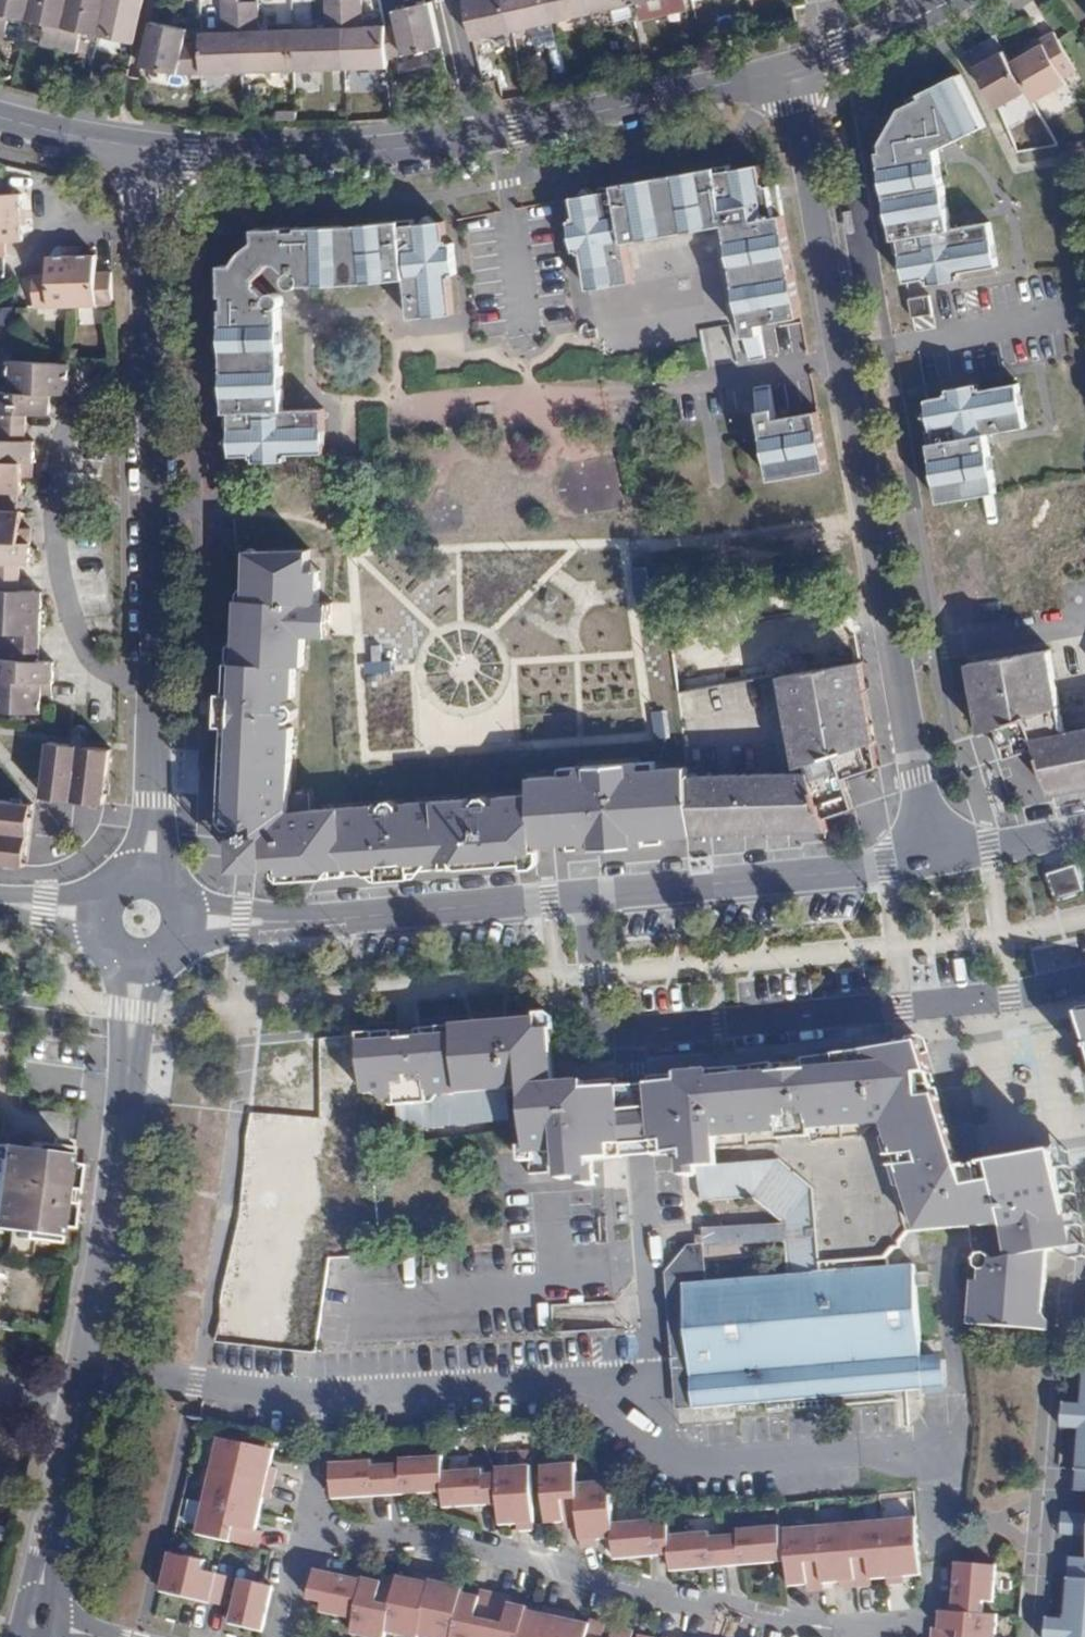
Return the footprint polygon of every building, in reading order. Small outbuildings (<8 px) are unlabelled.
[(107,0),(0,0),(0,36),(6,38),(10,17),(45,24),(41,45),(77,53),(83,31),(99,35),(107,0)] [(99,35),(135,43),(145,0),(107,0),(99,35)] [(203,74),(243,73),(241,2),(241,0),(222,0),(224,29),(201,29),(202,40),(203,74)] [(295,70),(347,68),(345,0),(327,0),(327,25),(294,27),(295,70)] [(347,68),(388,67),(388,59),(386,26),(366,25),(364,0),(345,0),(347,68)] [(474,40),(497,35),(513,31),(506,0),(465,0),(474,40)] [(513,31),(553,21),(548,0),(506,0),(513,31)] [(553,21),(591,13),(588,0),(548,0),(553,21)] [(594,12),(632,4),(631,0),(591,0),(594,12)] [(241,2),(243,73),(295,70),(294,27),(260,29),(259,1),(241,2)] [(386,26),(388,59),(442,47),(432,1),(396,10),(399,24),(386,26)] [(182,74),(203,74),(202,40),(188,40),(189,28),(152,21),(142,66),(182,74)] [(1078,74),(1058,37),(1055,32),(1040,41),(1042,47),(1029,53),(1011,63),(1028,91),(1034,102),(1078,74)] [(1042,47),(1040,41),(1026,48),(1029,53),(1042,47)] [(977,68),(980,74),(999,108),(1028,91),(1011,63),(1005,51),(977,68)] [(987,126),(961,73),(922,91),(924,97),(902,108),(883,142),(885,149),(880,152),(896,239),(900,240),(907,282),(927,279),(928,281),(931,281),(932,285),(961,280),(960,275),(965,275),(964,271),(1000,266),(993,222),(953,228),(939,150),(987,126)] [(802,316),(780,189),(773,190),(772,185),(768,185),(767,181),(763,182),(760,163),(725,169),(724,165),(616,183),(617,189),(574,196),(577,215),(572,216),(573,219),(570,220),(575,250),(579,249),(580,252),(583,252),(584,255),(589,288),(634,280),(627,242),(727,224),(751,359),(767,357),(761,323),(802,316)] [(22,215),(21,193),(7,194),(4,178),(0,178),(0,216),(22,215)] [(8,255),(8,240),(23,239),(22,215),(0,216),(0,255),(8,255)] [(325,409),(285,409),(283,305),(284,300),(281,294),(278,293),(272,292),(268,292),(260,286),(260,278),(275,264),(282,263),(290,272),(290,280),(292,285),(295,286),(314,285),(406,278),(411,317),(456,313),(452,277),(455,277),(455,272),(459,272),(455,242),(451,241),(451,238),(447,238),(446,220),(401,223),(402,220),(312,226),(257,228),(257,242),(243,253),(236,262),(223,263),(226,411),(227,425),(232,425),(232,432),(226,440),(232,446),(232,455),(255,455),(255,462),(286,461),(286,454),(326,453),(325,409)] [(96,253),(72,254),(74,308),(90,307),(112,307),(110,270),(96,270),(96,253)] [(72,254),(50,255),(49,270),(35,273),(36,308),(74,308),(72,254)] [(930,295),(911,298),(914,317),(934,313),(930,295)] [(70,394),(71,363),(11,361),(9,392),(52,393),(70,394)] [(756,386),(772,479),(829,470),(818,410),(777,417),(772,383),(756,386)] [(930,443),(941,502),(999,492),(988,434),(1028,427),(1020,384),(983,390),(982,383),(950,389),(950,392),(945,393),(946,396),(928,399),(935,442),(930,443)] [(52,393),(9,392),(0,391),(0,426),(28,427),(28,414),(51,414),(52,393)] [(34,462),(35,441),(27,441),(28,427),(0,426),(0,461),(34,462)] [(34,462),(0,461),(0,492),(22,493),(23,476),(33,477),(34,462)] [(31,543),(31,528),(21,528),(21,511),(0,510),(0,542),(31,543)] [(21,577),(22,563),(30,564),(31,543),(0,542),(0,576),(21,577)] [(689,774),(688,763),(659,765),(642,767),(641,761),(577,766),(577,773),(563,774),(532,776),(533,793),(500,795),(500,802),(495,802),(494,799),(489,795),(480,796),(476,799),(477,803),(470,804),(469,798),(468,797),(406,800),(406,808),(399,808),(399,804),(394,800),(387,801),(384,804),(384,809),(378,810),(376,803),(293,808),(297,727),(289,726),(289,721),(295,718),(298,713),(298,708),(294,702),(291,702),(291,696),(297,695),(299,664),(306,664),(308,634),(331,636),(333,600),(322,599),(322,569),(312,569),(310,565),(311,549),(249,551),(248,585),(239,593),(238,637),(230,645),(229,691),(227,726),(224,809),(224,820),(238,821),(237,869),(282,865),(283,873),(437,861),(455,861),(461,867),(505,863),(505,856),(505,849),(525,847),(583,843),(646,837),(695,834),(689,774)] [(42,613),(43,592),(20,591),(21,577),(0,576),(0,611),(42,613)] [(41,647),(42,613),(0,611),(0,633),(3,633),(3,645),(41,647)] [(54,682),(55,661),(40,660),(41,647),(3,645),(2,659),(0,660),(0,680),(54,682)] [(1050,796),(1084,788),(1084,727),(1068,730),(1050,647),(969,664),(983,732),(1000,728),(1007,757),(1040,750),(1050,796)] [(863,662),(782,676),(798,770),(689,774),(695,834),(831,830),(828,816),(856,807),(848,777),(880,765),(863,662)] [(54,682),(0,680),(0,711),(42,713),(43,696),(53,697),(54,682)] [(220,724),(227,726),(229,691),(220,692),(220,724)] [(72,744),(50,741),(44,796),(106,803),(112,748),(91,746),(72,744)] [(563,767),(563,774),(577,773),(577,766),(563,767)] [(27,865),(34,804),(0,800),(0,862),(17,864),(27,865)] [(648,845),(646,837),(583,843),(583,850),(648,845)] [(505,849),(505,856),(524,855),(525,847),(505,849)] [(1049,874),(1058,903),(1084,894),(1084,890),(1077,867),(1049,874)] [(593,1152),(594,1159),(603,1159),(625,1158),(619,1087),(618,1079),(555,1084),(551,1030),(556,1030),(555,1018),(549,1013),(537,1014),(538,1019),(517,1021),(518,1032),(541,1030),(545,1093),(609,1088),(613,1150),(593,1152)] [(233,1273),(225,1338),(277,1344),(279,1325),(275,1324),(278,1297),(283,1297),(293,1217),(298,1217),(300,1197),(295,1197),(298,1169),(303,1169),(305,1154),(317,1144),(324,1144),(325,1139),(337,1130),(336,1124),(343,1124),(354,1113),(358,1113),(357,1104),(359,1101),(361,1099),(363,1096),(366,1095),(373,1094),(378,1095),(383,1097),(387,1101),(523,1089),(530,1155),(560,1154),(562,1180),(584,1178),(585,1186),(601,1184),(600,1166),(596,1167),(594,1159),(593,1152),(613,1150),(609,1088),(545,1093),(541,1030),(518,1032),(517,1021),(456,1026),(456,1033),(426,1035),(417,1037),(404,1038),(395,1038),(394,1031),(341,1036),(341,1042),(330,1043),(328,1046),(330,1068),(333,1092),(326,1092),(308,1093),(306,1112),(289,1111),(288,1109),(282,1116),(259,1113),(257,1127),(249,1126),(238,1225),(233,1273)] [(957,1187),(1071,1168),(1070,1158),(1068,1150),(1067,1150),(1061,1146),(1056,1153),(964,1168),(929,1057),(925,1043),(912,1046),(907,1046),(901,1042),(897,1047),(744,1068),(703,1072),(698,1068),(694,1068),(690,1073),(674,1074),(648,1076),(649,1084),(655,1155),(667,1154),(662,1082),(777,1071),(914,1057),(957,1187)] [(1049,1331),(1050,1321),(1044,1314),(1047,1271),(1058,1269),(1065,1262),(1065,1254),(1075,1259),(1084,1258),(1084,1247),(1081,1224),(1083,1219),(1080,1215),(1076,1193),(1077,1188),(1074,1184),(1071,1168),(957,1187),(914,1057),(777,1071),(662,1082),(667,1154),(687,1152),(687,1161),(683,1161),(684,1175),(699,1174),(701,1199),(753,1194),(784,1192),(787,1221),(792,1275),(886,1267),(886,1270),(898,1269),(901,1266),(907,1257),(912,1257),(911,1249),(920,1237),(919,1231),(955,1228),(1004,1224),(1010,1257),(993,1261),(992,1257),(987,1253),(980,1255),(976,1260),(977,1267),(983,1272),(982,1282),(975,1281),(972,1325),(1045,1331),(1049,1331)] [(619,1087),(625,1158),(643,1156),(655,1155),(649,1084),(635,1085),(619,1087)] [(62,1160),(64,1146),(29,1142),(27,1149),(0,1145),(0,1224),(10,1226),(7,1250),(33,1254),(35,1238),(51,1240),(54,1224),(57,1200),(59,1186),(62,1160)] [(69,1187),(73,1163),(62,1160),(59,1186),(69,1187)] [(753,1194),(787,1221),(784,1192),(753,1194)] [(64,1225),(67,1202),(57,1200),(54,1224),(64,1225)] [(926,1363),(916,1268),(898,1269),(886,1270),(690,1290),(698,1410),(928,1390),(928,1395),(950,1393),(946,1361),(926,1363)] [(225,1271),(215,1337),(225,1338),(233,1273),(225,1271)] [(1084,1363),(1082,1402),(1064,1400),(1062,1428),(1080,1430),(1074,1489),(1084,1490),(1084,1363)] [(219,1438),(197,1534),(259,1548),(262,1532),(256,1531),(245,1528),(253,1495),(263,1498),(270,1499),(277,1468),(270,1467),(260,1464),(263,1447),(219,1438)] [(274,1450),(263,1447),(260,1464),(270,1467),(274,1450)] [(331,1464),(333,1498),(443,1492),(444,1507),(499,1504),(500,1514),(517,1513),(518,1523),(518,1530),(535,1529),(531,1466),(497,1468),(498,1474),(484,1475),(484,1470),(443,1472),(443,1457),(401,1459),(401,1465),(373,1466),(372,1462),(331,1464)] [(671,1571),(783,1561),(780,1527),(739,1530),(739,1535),(712,1538),(711,1532),(670,1536),(669,1525),(654,1526),(654,1521),(614,1524),(610,1482),(577,1484),(576,1464),(542,1466),(546,1512),(563,1511),(564,1522),(565,1528),(580,1527),(582,1548),(599,1546),(598,1540),(597,1529),(613,1528),(614,1538),(615,1559),(670,1554),(671,1571)] [(263,1498),(253,1495),(245,1528),(256,1531),(263,1498)] [(1084,1536),(1084,1511),(1064,1510),(1063,1534),(1084,1536)] [(563,1511),(546,1512),(547,1523),(564,1522),(563,1511)] [(517,1513),(500,1514),(500,1524),(518,1523),(517,1513)] [(917,1519),(786,1529),(790,1575),(807,1574),(808,1584),(808,1591),(825,1590),(824,1583),(823,1573),(839,1570),(840,1581),(841,1588),(873,1586),(872,1579),(871,1568),(887,1567),(888,1578),(889,1584),(905,1583),(905,1576),(904,1565),(921,1563),(917,1519)] [(613,1528),(597,1529),(598,1540),(614,1538),(613,1528)] [(205,1561),(170,1553),(162,1592),(211,1603),(217,1574),(203,1571),(205,1561)] [(1070,1557),(1066,1616),(1048,1615),(1046,1636),(1084,1636),(1084,1558),(1070,1557)] [(921,1563),(904,1565),(905,1576),(922,1574),(921,1563)] [(958,1563),(954,1612),(953,1629),(940,1628),(933,1628),(933,1636),(997,1636),(998,1616),(984,1614),(985,1601),(994,1602),(997,1566),(958,1563)] [(887,1567),(871,1568),(872,1579),(888,1578),(887,1567)] [(606,1623),(590,1620),(544,1610),(543,1614),(510,1607),(512,1597),(481,1591),(479,1597),(477,1608),(460,1604),(461,1598),(444,1595),(447,1584),(448,1578),(432,1574),(431,1576),(416,1574),(415,1580),(398,1576),(396,1585),(393,1596),(379,1593),(381,1584),(315,1570),(309,1599),(323,1602),(321,1612),(356,1619),(352,1634),(367,1636),(386,1636),(387,1632),(410,1636),(420,1636),(422,1636),(603,1636),(606,1623)] [(839,1570),(823,1573),(824,1583),(840,1581),(839,1570)] [(232,1577),(217,1574),(211,1603),(225,1606),(232,1577)] [(807,1574),(790,1575),(791,1585),(808,1584),(807,1574)] [(263,1632),(273,1588),(240,1579),(230,1623),(263,1632)] [(396,1585),(381,1582),(381,1584),(379,1593),(393,1596),(396,1585)] [(464,1588),(447,1584),(444,1595),(461,1598),(460,1604),(477,1608),(479,1597),(463,1594),(464,1588)] [(954,1612),(942,1612),(940,1628),(953,1629),(954,1612)] [(634,1631),(615,1627),(613,1636),(633,1636),(634,1631)]
